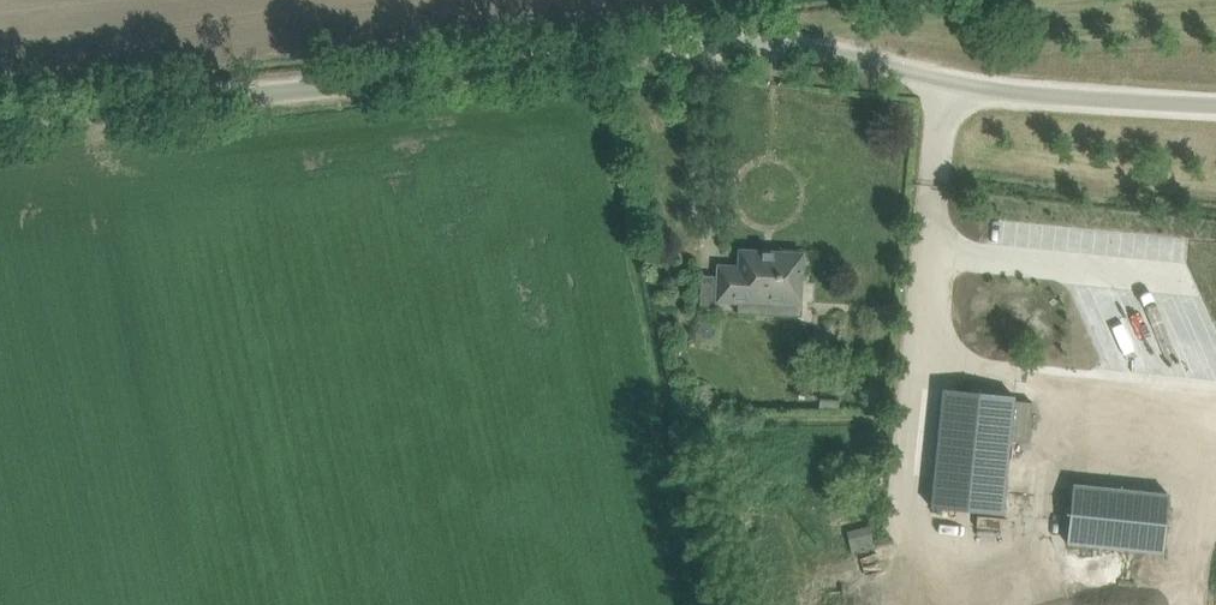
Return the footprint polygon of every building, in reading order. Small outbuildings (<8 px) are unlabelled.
[(719,275),(718,301),(738,302),(740,302),(740,296),(748,296),(748,299),(800,302),(801,278),(803,254),(800,254),(797,251),(783,250),(781,253),(741,251),(740,267),(719,266),(719,275)] [(1109,344),(1107,370),(1131,371),(1132,345),(1109,344)] [(941,412),(932,507),(1003,515),(1011,441),(1028,443),(1033,402),(1015,400),(1015,396),(944,388),(941,412)] [(1073,484),(1067,543),(1163,553),(1169,494),(1073,484)] [(851,552),(874,547),(869,526),(846,531),(851,552)]
